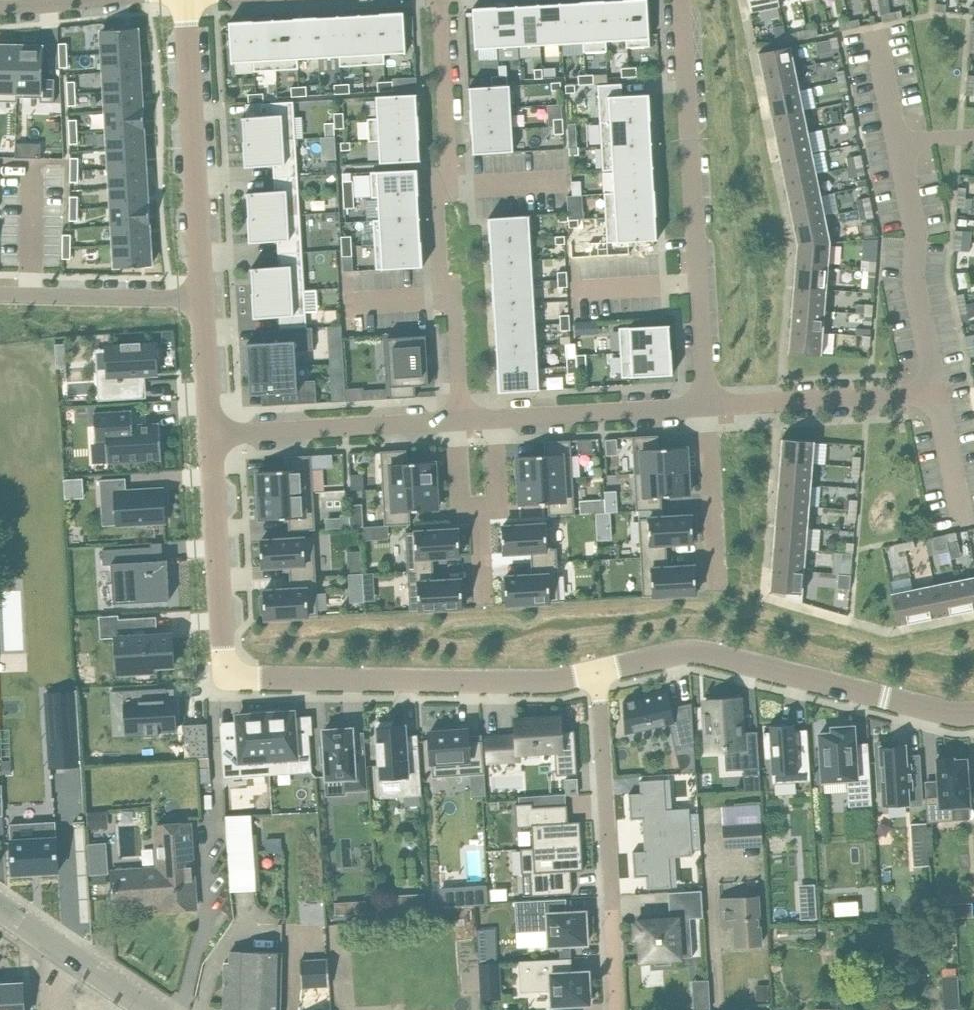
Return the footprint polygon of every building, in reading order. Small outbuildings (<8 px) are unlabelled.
[(591,1),(591,0),(590,0),(590,2),(585,2),(585,0),(584,0),(584,1),(582,1),(585,52),(606,51),(603,0),(600,0),(591,1)] [(624,3),(616,3),(616,0),(614,0),(604,1),(604,0),(603,0),(606,51),(607,51),(607,41),(626,39),(627,47),(628,47),(625,0),(624,0),(624,3)] [(628,47),(650,46),(647,0),(625,0),(628,47)] [(582,1),(581,1),(581,2),(564,6),(563,3),(561,3),(561,2),(560,2),(563,43),(583,42),(584,52),(585,52),(582,1)] [(560,2),(559,2),(559,6),(551,7),(551,4),(540,4),(540,3),(539,4),(541,44),(563,43),(560,2)] [(527,8),(518,9),(518,5),(517,5),(519,46),(541,44),(539,4),(537,4),(526,5),(527,8)] [(517,5),(516,5),(516,6),(514,6),(514,9),(499,7),(497,7),(497,6),(495,6),(498,47),(519,46),(517,5)] [(495,6),(483,7),(483,6),(482,6),(483,8),(477,8),(477,6),(476,6),(476,7),(473,7),(475,49),(477,49),(477,48),(498,47),(495,6)] [(902,17),(901,10),(891,12),(893,19),(902,17)] [(381,13),(384,64),(385,63),(384,54),(404,52),(405,53),(406,53),(404,11),(400,11),(399,11),(399,13),(394,13),(394,11),(393,11),(393,12),(381,13)] [(881,14),(883,21),(893,19),(891,12),(881,14)] [(384,64),(381,13),(380,13),(380,14),(369,14),(369,17),(361,18),(361,14),(360,14),(363,65),(384,64)] [(363,65),(360,14),(358,14),(358,15),(356,15),(342,19),(341,16),(339,16),(339,15),(338,15),(341,66),(363,65)] [(341,66),(338,15),(337,15),(337,19),(329,20),(329,16),(318,17),(317,16),(316,16),(319,57),(339,56),(340,66),(341,66)] [(319,57),(316,16),(304,17),(304,16),(303,16),(303,18),(298,19),(298,17),(297,17),(295,18),(298,68),(299,68),(298,59),(319,57)] [(298,68),(295,18),(294,18),(294,22),(286,22),(286,19),(274,20),(274,19),(273,19),(276,70),(298,68)] [(253,20),(252,20),(255,71),(276,70),(273,19),(272,19),(272,20),(270,20),(255,24),(255,21),(253,21),(253,20)] [(860,26),(859,19),(849,21),(851,28),(860,26)] [(254,71),(255,71),(252,20),(239,21),(239,20),(239,22),(233,23),(233,20),(233,21),(229,21),(232,63),(233,63),(233,62),(253,61),(254,71)] [(849,21),(839,23),(841,30),(851,28),(849,21)] [(137,28),(102,30),(103,53),(139,51),(137,28)] [(818,34),(817,28),(815,28),(807,30),(808,36),(818,34)] [(807,30),(797,32),(798,38),(808,36),(807,30)] [(776,36),(777,43),(787,41),(786,34),(776,36)] [(832,48),(839,47),(837,37),(830,38),(832,48)] [(67,43),(59,43),(59,55),(67,55),(67,43)] [(17,102),(18,46),(0,45),(0,101),(17,102)] [(18,46),(17,102),(18,102),(18,97),(40,97),(40,102),(54,102),(55,79),(42,78),(43,46),(18,46)] [(796,68),(791,46),(758,53),(763,75),(796,68)] [(139,51),(103,53),(104,72),(140,70),(139,51)] [(67,55),(59,55),(60,67),(68,67),(67,55)] [(555,64),(543,64),(543,76),(555,76),(555,64)] [(629,67),(621,68),(622,77),(630,76),(629,67)] [(637,76),(637,67),(629,67),(630,76),(637,76)] [(543,78),(542,68),(534,69),(535,78),(543,78)] [(800,89),(796,68),(763,75),(767,96),(800,89)] [(140,70),(104,72),(105,91),(141,89),(140,70)] [(837,71),(839,81),(846,80),(844,70),(837,71)] [(578,75),(579,84),(587,84),(586,74),(578,75)] [(594,74),(586,74),(587,84),(594,83),(594,74)] [(492,86),(500,85),(500,75),(492,76),(492,86)] [(500,85),(508,85),(507,75),(500,75),(500,85)] [(841,91),(848,90),(846,80),(839,81),(841,91)] [(75,81),(67,81),(68,93),(76,93),(75,81)] [(378,82),(378,91),(386,91),(385,81),(378,82)] [(386,91),(393,90),(393,81),(385,81),(386,91)] [(561,89),(561,81),(551,82),(552,90),(561,89)] [(343,93),(350,93),(350,83),(342,84),(343,93)] [(623,95),(622,83),(598,84),(599,96),(623,95)] [(334,84),(335,94),(343,93),(342,84),(334,84)] [(575,84),(566,85),(566,93),(576,92),(575,84)] [(470,108),(470,109),(511,107),(510,85),(508,85),(500,85),(492,86),(469,87),(469,88),(470,88),(470,100),(474,100),(474,108),(470,108)] [(291,87),(292,96),(299,96),(299,86),(291,87)] [(299,96),(307,95),(306,86),(299,86),(299,96)] [(141,89),(105,91),(106,110),(143,108),(143,107),(142,107),(141,89)] [(804,110),(800,89),(767,96),(771,117),(804,110)] [(76,93),(68,93),(68,105),(76,105),(76,93)] [(249,103),(256,103),(256,93),(248,94),(249,103)] [(256,103),(264,102),(264,93),(256,93),(256,103)] [(376,96),(378,117),(367,118),(367,119),(418,116),(418,115),(414,115),(414,107),(417,107),(416,94),(417,94),(417,93),(376,96)] [(649,94),(623,95),(599,96),(600,121),(651,118),(650,104),(651,104),(651,103),(649,103),(648,98),(651,98),(650,97),(649,94)] [(270,115),(294,113),(293,101),(270,102),(270,115)] [(512,129),(511,107),(470,109),(471,122),(470,122),(470,123),(472,122),(473,128),(470,128),(470,129),(471,129),(471,131),(512,129)] [(143,108),(106,110),(107,129),(144,127),(143,108)] [(808,131),(804,110),(771,117),(776,138),(808,131)] [(344,112),(334,113),(334,121),(344,120),(344,112)] [(846,114),(848,123),(854,122),(852,112),(846,114)] [(296,138),(294,113),(270,115),(242,116),(242,118),(243,118),(245,140),(244,140),(244,141),(296,138)] [(419,118),(418,116),(367,119),(369,140),(420,137),(419,125),(420,125),(420,124),(418,125),(417,119),(419,119),(419,118)] [(553,119),(554,126),(563,126),(563,118),(553,119)] [(652,142),(652,141),(648,141),(648,133),(651,133),(650,120),(651,119),(651,118),(600,121),(601,145),(652,142)] [(77,119),(69,119),(69,131),(78,131),(77,119)] [(335,128),(344,128),(344,120),(334,121),(335,122),(335,128)] [(335,122),(325,123),(326,136),(335,135),(335,128),(335,122)] [(850,133),(856,132),(854,122),(848,123),(850,133)] [(554,134),(564,133),(563,126),(554,126),(554,134)] [(144,127),(107,129),(109,149),(144,147),(143,128),(144,128),(144,127)] [(471,131),(471,132),(472,132),(476,149),(473,149),(474,153),(473,153),(514,151),(512,129),(471,131)] [(78,131),(69,131),(70,144),(78,143),(78,131)] [(813,152),(808,131),(776,138),(780,159),(813,152)] [(420,139),(420,137),(369,140),(369,141),(379,141),(380,162),(421,160),(421,159),(420,159),(420,156),(416,141),(419,141),(419,139),(420,139)] [(297,163),(296,138),(244,141),(245,166),(251,166),(273,165),(297,163)] [(569,140),(569,147),(579,147),(578,139),(569,140)] [(341,150),(351,149),(350,141),(341,142),(341,150)] [(653,164),(652,163),(650,163),(650,157),(652,146),(652,143),(652,142),(601,145),(603,169),(654,166),(654,165),(653,165),(653,164)] [(144,147),(109,149),(110,168),(145,166),(144,147)] [(570,155),(579,154),(579,147),(569,147),(570,155)] [(817,174),(813,152),(780,159),(784,180),(817,174)] [(854,156),(856,166),(863,164),(861,155),(854,156)] [(71,157),(70,169),(79,169),(79,157),(71,157)] [(337,162),(327,162),(328,174),(338,174),(337,170),(337,165),(337,162)] [(298,176),(297,163),(273,165),(274,178),(298,176)] [(856,166),(858,175),(865,174),(863,164),(856,166)] [(145,166),(110,168),(111,187),(146,185),(145,166)] [(650,176),(650,168),(654,167),(654,166),(603,169),(603,171),(613,170),(614,192),(604,192),(604,193),(655,190),(655,189),(654,189),(653,176),(650,176)] [(70,169),(70,181),(78,182),(79,169),(70,169)] [(371,171),(372,196),(419,193),(417,169),(371,171)] [(821,195),(817,174),(784,180),(789,201),(821,195)] [(299,189),(298,176),(274,178),(275,190),(299,189)] [(343,181),(344,198),(354,197),(353,180),(343,181)] [(581,181),(572,181),(573,195),(579,195),(582,194),(581,181)] [(146,185),(111,187),(112,206),(149,204),(149,203),(147,203),(146,185)] [(300,214),(299,189),(275,190),(247,192),(247,194),(248,194),(248,203),(249,216),(248,216),(248,217),(300,214)] [(656,200),(656,199),(654,199),(654,194),(656,193),(655,193),(655,190),(604,193),(606,217),(656,214),(656,200)] [(419,195),(419,193),(372,196),(372,197),(378,197),(379,219),(373,219),(373,220),(420,217),(420,216),(419,216),(419,214),(416,197),(418,197),(418,195),(419,195)] [(573,195),(567,196),(568,210),(580,209),(579,195),(573,195)] [(826,216),(821,195),(789,201),(793,222),(826,216)] [(70,196),(70,208),(78,208),(78,196),(70,196)] [(354,197),(344,198),(344,208),(355,207),(354,197)] [(863,198),(857,199),(859,209),(865,208),(871,207),(869,197),(863,198)] [(149,204),(112,206),(113,225),(150,223),(149,204)] [(865,208),(859,209),(861,219),(867,218),(873,216),(871,207),(865,208)] [(70,208),(70,220),(78,220),(78,208),(70,208)] [(569,221),(568,213),(559,213),(559,221),(569,221)] [(300,214),(248,217),(250,242),(256,242),(278,240),(301,239),(300,214)] [(657,215),(656,214),(606,217),(607,241),(590,242),(590,255),(630,253),(630,241),(658,239),(658,238),(657,238),(656,224),(653,224),(652,215),(657,215)] [(531,237),(529,217),(530,216),(530,215),(488,217),(489,221),(488,221),(488,222),(490,221),(490,227),(488,227),(488,228),(489,228),(490,240),(531,237)] [(831,241),(826,216),(793,222),(797,244),(831,241)] [(420,217),(373,220),(375,244),(422,241),(422,240),(418,241),(417,232),(420,232),(419,219),(420,219),(420,217)] [(569,219),(569,227),(579,227),(578,219),(569,219)] [(150,223),(113,225),(114,244),(150,242),(149,224),(150,224),(150,223)] [(63,234),(63,246),(71,246),(71,234),(63,234)] [(351,235),(341,236),(342,246),(352,245),(351,235)] [(565,243),(565,235),(555,236),(556,244),(565,243)] [(492,258),(492,260),(491,260),(491,261),(532,259),(531,237),(490,240),(490,241),(491,241),(491,243),(493,254),(494,258),(492,258)] [(302,252),(301,239),(278,240),(278,253),(302,252)] [(422,241),(375,244),(376,269),(423,266),(423,263),(424,263),(424,262),(422,262),(421,257),(423,257),(423,256),(422,256),(422,241)] [(797,244),(796,265),(829,268),(831,241),(797,244)] [(150,242),(114,244),(115,267),(151,265),(150,242)] [(352,245),(342,246),(342,256),(353,256),(352,245)] [(63,246),(63,258),(71,258),(71,246),(63,246)] [(303,264),(302,252),(278,253),(279,266),(303,264)] [(491,261),(491,262),(492,262),(493,273),(496,273),(496,282),(492,282),(492,283),(533,281),(532,259),(491,261)] [(304,289),(303,264),(279,266),(251,267),(251,269),(252,269),(253,279),(253,291),(252,291),(253,292),(304,289)] [(796,265),(794,286),(827,289),(829,268),(796,265)] [(567,279),(567,271),(557,272),(558,279),(567,279)] [(558,279),(558,287),(568,286),(567,279),(558,279)] [(492,291),(492,292),(493,292),(493,305),(534,302),(533,281),(492,283),(492,285),(492,286),(494,286),(494,291),(492,291)] [(825,310),(827,289),(794,286),(792,308),(825,310)] [(306,314),(304,289),(253,292),(254,317),(260,317),(278,316),(306,314)] [(957,295),(959,304),(965,303),(964,296),(963,293),(957,295)] [(493,305),(494,306),(495,307),(497,308),(495,323),(495,325),(495,326),(536,324),(534,302),(493,305)] [(857,303),(856,313),(865,314),(872,314),(873,304),(866,304),(857,303)] [(967,313),(965,303),(959,304),(961,314),(967,313)] [(825,310),(792,308),(790,329),(824,332),(825,310)] [(306,314),(278,316),(279,329),(307,328),(306,314)] [(570,322),(569,314),(560,315),(560,322),(570,322)] [(570,329),(570,322),(560,322),(561,330),(570,329)] [(587,323),(575,324),(575,334),(588,333),(587,323)] [(495,326),(495,327),(499,327),(499,335),(496,335),(497,346),(496,346),(496,348),(537,345),(536,324),(495,326)] [(619,327),(621,352),(671,349),(671,348),(670,346),(667,329),(669,328),(669,326),(669,325),(670,325),(670,324),(619,327)] [(266,341),(247,342),(249,368),(297,365),(296,350),(314,349),(313,327),(307,328),(279,329),(279,333),(266,334),(266,341)] [(790,329),(789,352),(822,354),(824,332),(790,329)] [(426,335),(387,337),(388,356),(389,368),(390,397),(387,397),(387,398),(416,396),(415,385),(429,384),(429,383),(426,336),(426,335)] [(965,337),(967,347),(973,345),(972,338),(972,336),(965,337)] [(108,374),(101,374),(102,400),(141,397),(140,373),(156,372),(155,342),(141,343),(141,342),(121,343),(121,344),(107,345),(108,374)] [(55,344),(56,368),(67,367),(65,343),(55,344)] [(496,348),(496,349),(497,349),(497,351),(500,351),(498,366),(498,368),(497,368),(497,369),(538,367),(537,345),(496,348)] [(672,364),(671,349),(621,352),(622,377),(673,374),(673,371),(674,371),(674,370),(671,370),(671,365),(673,365),(673,364),(672,364)] [(577,357),(577,362),(586,362),(586,354),(577,354),(577,357)] [(576,357),(567,358),(567,365),(577,365),(576,357)] [(297,365),(249,368),(250,394),(282,392),(283,404),(317,402),(316,379),(298,380),(297,365)] [(577,365),(567,365),(568,373),(577,372),(577,365)] [(497,369),(498,381),(497,381),(497,382),(499,382),(500,387),(497,388),(498,388),(498,392),(540,389),(540,388),(539,388),(538,367),(497,369)] [(381,389),(363,390),(364,399),(382,398),(381,389)] [(95,411),(94,411),(96,442),(97,442),(97,440),(106,440),(108,464),(109,464),(109,462),(160,459),(160,460),(162,460),(159,422),(158,422),(158,423),(133,424),(132,409),(130,409),(131,411),(95,413),(95,411)] [(643,449),(659,448),(658,435),(632,436),(633,451),(643,450),(643,449)] [(813,463),(815,441),(782,438),(780,460),(813,463)] [(545,441),(546,454),(571,453),(571,440),(545,441)] [(634,472),(634,473),(687,470),(686,446),(659,448),(643,449),(643,450),(633,451),(634,472)] [(381,464),(407,462),(406,449),(381,451),(381,464)] [(520,480),(573,477),(571,453),(546,454),(518,456),(519,461),(516,461),(516,476),(519,475),(520,480)] [(285,456),(286,469),(312,468),(311,455),(285,456)] [(812,484),(813,463),(780,460),(778,482),(812,484)] [(439,485),(438,465),(435,466),(434,461),(407,462),(381,464),(383,488),(439,485)] [(313,492),(312,468),(286,469),(259,471),(259,476),(256,476),(257,491),(260,490),(260,495),(313,492)] [(634,473),(636,510),(638,510),(662,509),(661,496),(689,494),(688,489),(692,489),(691,475),(688,475),(687,470),(634,473)] [(64,478),(65,499),(84,498),(83,477),(64,478)] [(125,477),(100,478),(101,493),(116,492),(117,524),(165,521),(163,488),(125,490),(125,477)] [(573,477),(520,480),(521,504),(548,502),(549,515),(575,514),(573,477)] [(810,506),(812,484),(778,482),(777,503),(810,506)] [(439,485),(383,488),(385,525),(411,523),(410,510),(437,509),(437,504),(440,504),(439,485)] [(604,497),(578,498),(579,512),(617,510),(616,488),(604,489),(604,497)] [(290,530),(315,529),(313,492),(260,495),(261,519),(289,517),(290,530)] [(808,527),(810,506),(777,503),(775,525),(808,527)] [(662,509),(638,510),(639,518),(663,517),(662,509)] [(362,514),(349,515),(350,527),(360,526),(363,526),(362,514)] [(349,515),(340,515),(341,518),(341,527),(350,527),(349,515)] [(639,518),(641,556),(667,555),(666,543),(693,541),(693,536),(696,535),(695,521),(692,521),(692,515),(663,517),(639,518)] [(531,551),(532,563),(557,561),(557,548),(552,548),(550,523),(502,526),(504,552),(531,551)] [(806,549),(808,527),(775,525),(773,546),(806,549)] [(363,526),(360,526),(361,540),(371,539),(370,526),(363,526)] [(433,569),(433,557),(460,555),(459,529),(405,532),(408,570),(433,569)] [(948,540),(957,539),(956,532),(946,534),(948,540)] [(948,540),(946,534),(932,537),(935,553),(950,550),(948,540)] [(314,537),(261,540),(262,566),(289,565),(290,577),(316,575),(314,537)] [(914,541),(904,543),(905,549),(915,547),(914,541)] [(905,549),(904,543),(894,544),(896,551),(905,549)] [(805,570),(806,549),(773,546),(772,568),(805,570)] [(151,547),(103,549),(103,565),(112,565),(114,603),(170,599),(167,559),(152,560),(151,547)] [(667,555),(641,556),(643,596),(696,593),(696,587),(699,587),(698,571),(695,571),(695,566),(668,567),(667,555)] [(557,561),(532,563),(532,575),(505,576),(506,582),(502,582),(503,598),(507,598),(507,604),(560,601),(557,561)] [(362,564),(348,564),(349,573),(363,573),(362,564)] [(802,602),(805,570),(772,568),(770,590),(787,592),(786,598),(802,602)] [(408,570),(410,609),(463,606),(463,601),(466,601),(465,584),(462,585),(461,579),(434,581),(433,569),(408,570)] [(838,573),(837,588),(850,589),(851,574),(838,573)] [(291,589),(264,590),(264,596),(261,596),(262,612),(265,612),(265,618),(318,615),(316,575),(290,577),(291,589)] [(955,580),(962,612),(973,610),(973,576),(955,580)] [(955,580),(934,584),(941,617),(962,612),(955,580)] [(934,584),(913,588),(920,621),(941,617),(934,584)] [(913,588),(891,593),(898,625),(920,621),(913,588)] [(150,617),(116,619),(117,636),(116,636),(118,669),(119,669),(119,673),(153,671),(153,666),(174,665),(172,633),(151,634),(150,617)] [(166,687),(123,690),(126,734),(143,733),(144,736),(160,735),(159,732),(177,731),(175,699),(167,699),(166,687)] [(623,701),(625,734),(674,722),(679,746),(694,742),(692,702),(689,703),(690,707),(672,711),(668,691),(623,701)] [(743,769),(760,768),(758,731),(742,732),(740,699),(704,701),(707,749),(742,747),(743,769)] [(78,705),(46,707),(50,767),(81,765),(78,705)] [(282,708),(265,709),(270,778),(271,778),(269,759),(290,757),(291,773),(312,772),(309,734),(295,735),(293,711),(282,712),(282,708)] [(269,778),(270,778),(265,709),(248,711),(249,715),(237,716),(239,739),(221,740),(224,778),(243,777),(242,761),(268,759),(269,778)] [(517,736),(487,737),(488,760),(520,759),(519,751),(555,749),(556,775),(577,774),(575,730),(561,730),(560,717),(516,720),(517,736)] [(377,722),(380,778),(404,777),(405,793),(403,793),(403,794),(421,793),(418,736),(406,737),(405,725),(393,726),(393,721),(377,722)] [(207,723),(183,724),(185,758),(209,757),(207,723)] [(330,726),(330,730),(324,730),(325,746),(321,747),(322,762),(326,762),(327,779),(343,778),(344,789),(368,788),(365,754),(353,755),(352,728),(346,729),(345,725),(330,726)] [(773,783),(810,780),(807,729),(795,730),(795,725),(770,727),(770,725),(769,725),(769,731),(764,732),(765,758),(771,758),(773,783)] [(848,806),(872,805),(869,755),(856,756),(854,726),(832,727),(832,732),(819,733),(822,781),(847,780),(848,806)] [(430,731),(433,777),(485,773),(482,740),(468,741),(467,729),(448,730),(448,727),(433,728),(433,731),(430,731)] [(892,742),(876,743),(879,789),(883,789),(884,805),(921,803),(918,756),(906,757),(905,745),(892,745),(892,742)] [(927,822),(953,820),(952,806),(969,805),(966,759),(953,760),(953,757),(937,758),(939,796),(926,797),(927,822)] [(10,761),(2,761),(3,773),(11,773),(10,761)] [(210,767),(199,767),(200,782),(211,782),(210,767)] [(577,779),(566,779),(566,793),(567,793),(567,794),(578,794),(577,779)] [(642,818),(643,834),(700,830),(699,812),(690,813),(689,807),(666,809),(664,779),(640,780),(641,793),(629,793),(630,819),(642,818)] [(511,798),(511,785),(486,786),(487,799),(511,798)] [(521,848),(582,845),(581,821),(569,821),(568,804),(534,806),(534,802),(516,803),(518,826),(532,826),(533,847),(521,847),(521,848)] [(106,812),(88,813),(88,827),(106,826),(106,812)] [(253,815),(226,815),(229,891),(256,890),(253,815)] [(56,821),(10,824),(13,873),(58,871),(56,821)] [(112,871),(113,886),(115,906),(161,903),(162,909),(196,907),(190,823),(156,826),(159,868),(112,871)] [(724,826),(725,846),(761,844),(760,824),(724,826)] [(646,876),(647,888),(671,887),(669,857),(693,855),(692,850),(701,849),(700,830),(643,834),(645,850),(633,851),(634,877),(646,876)] [(929,843),(913,844),(914,865),(930,864),(929,843)] [(582,845),(521,848),(523,873),(531,872),(532,895),(573,893),(571,870),(583,870),(582,845)] [(440,898),(430,899),(430,908),(489,903),(487,884),(439,887),(440,898)] [(489,889),(490,902),(508,900),(507,888),(489,889)] [(703,917),(702,890),(668,892),(670,918),(638,920),(638,923),(634,923),(635,937),(639,937),(641,960),(656,959),(656,964),(671,963),(670,958),(693,956),(690,918),(703,917)] [(425,893),(413,893),(414,908),(426,908),(425,893)] [(720,898),(722,925),(735,924),(736,945),(761,944),(758,896),(720,898)] [(586,928),(586,914),(567,915),(566,898),(515,901),(516,932),(518,932),(518,930),(548,929),(549,945),(567,944),(587,943),(586,928)] [(335,901),(336,914),(368,912),(367,900),(335,901)] [(815,904),(799,905),(800,919),(816,918),(815,904)] [(950,905),(936,906),(937,920),(951,919),(950,905)] [(224,1009),(280,1009),(282,951),(256,951),(231,950),(230,962),(225,961),(224,1009)] [(519,961),(521,992),(522,992),(522,991),(552,989),(552,1005),(590,1003),(589,988),(589,974),(572,975),(571,958),(519,961)] [(302,987),(330,985),(328,959),(300,960),(302,987)] [(500,962),(480,963),(481,987),(491,986),(490,974),(500,974),(500,962)] [(958,994),(957,975),(942,976),(943,995),(944,1009),(959,1009),(958,994)] [(708,978),(691,978),(692,1009),(709,1008),(708,978)] [(23,983),(0,984),(0,1009),(25,1009),(23,983)] [(769,986),(757,986),(757,998),(769,998),(769,986)]
